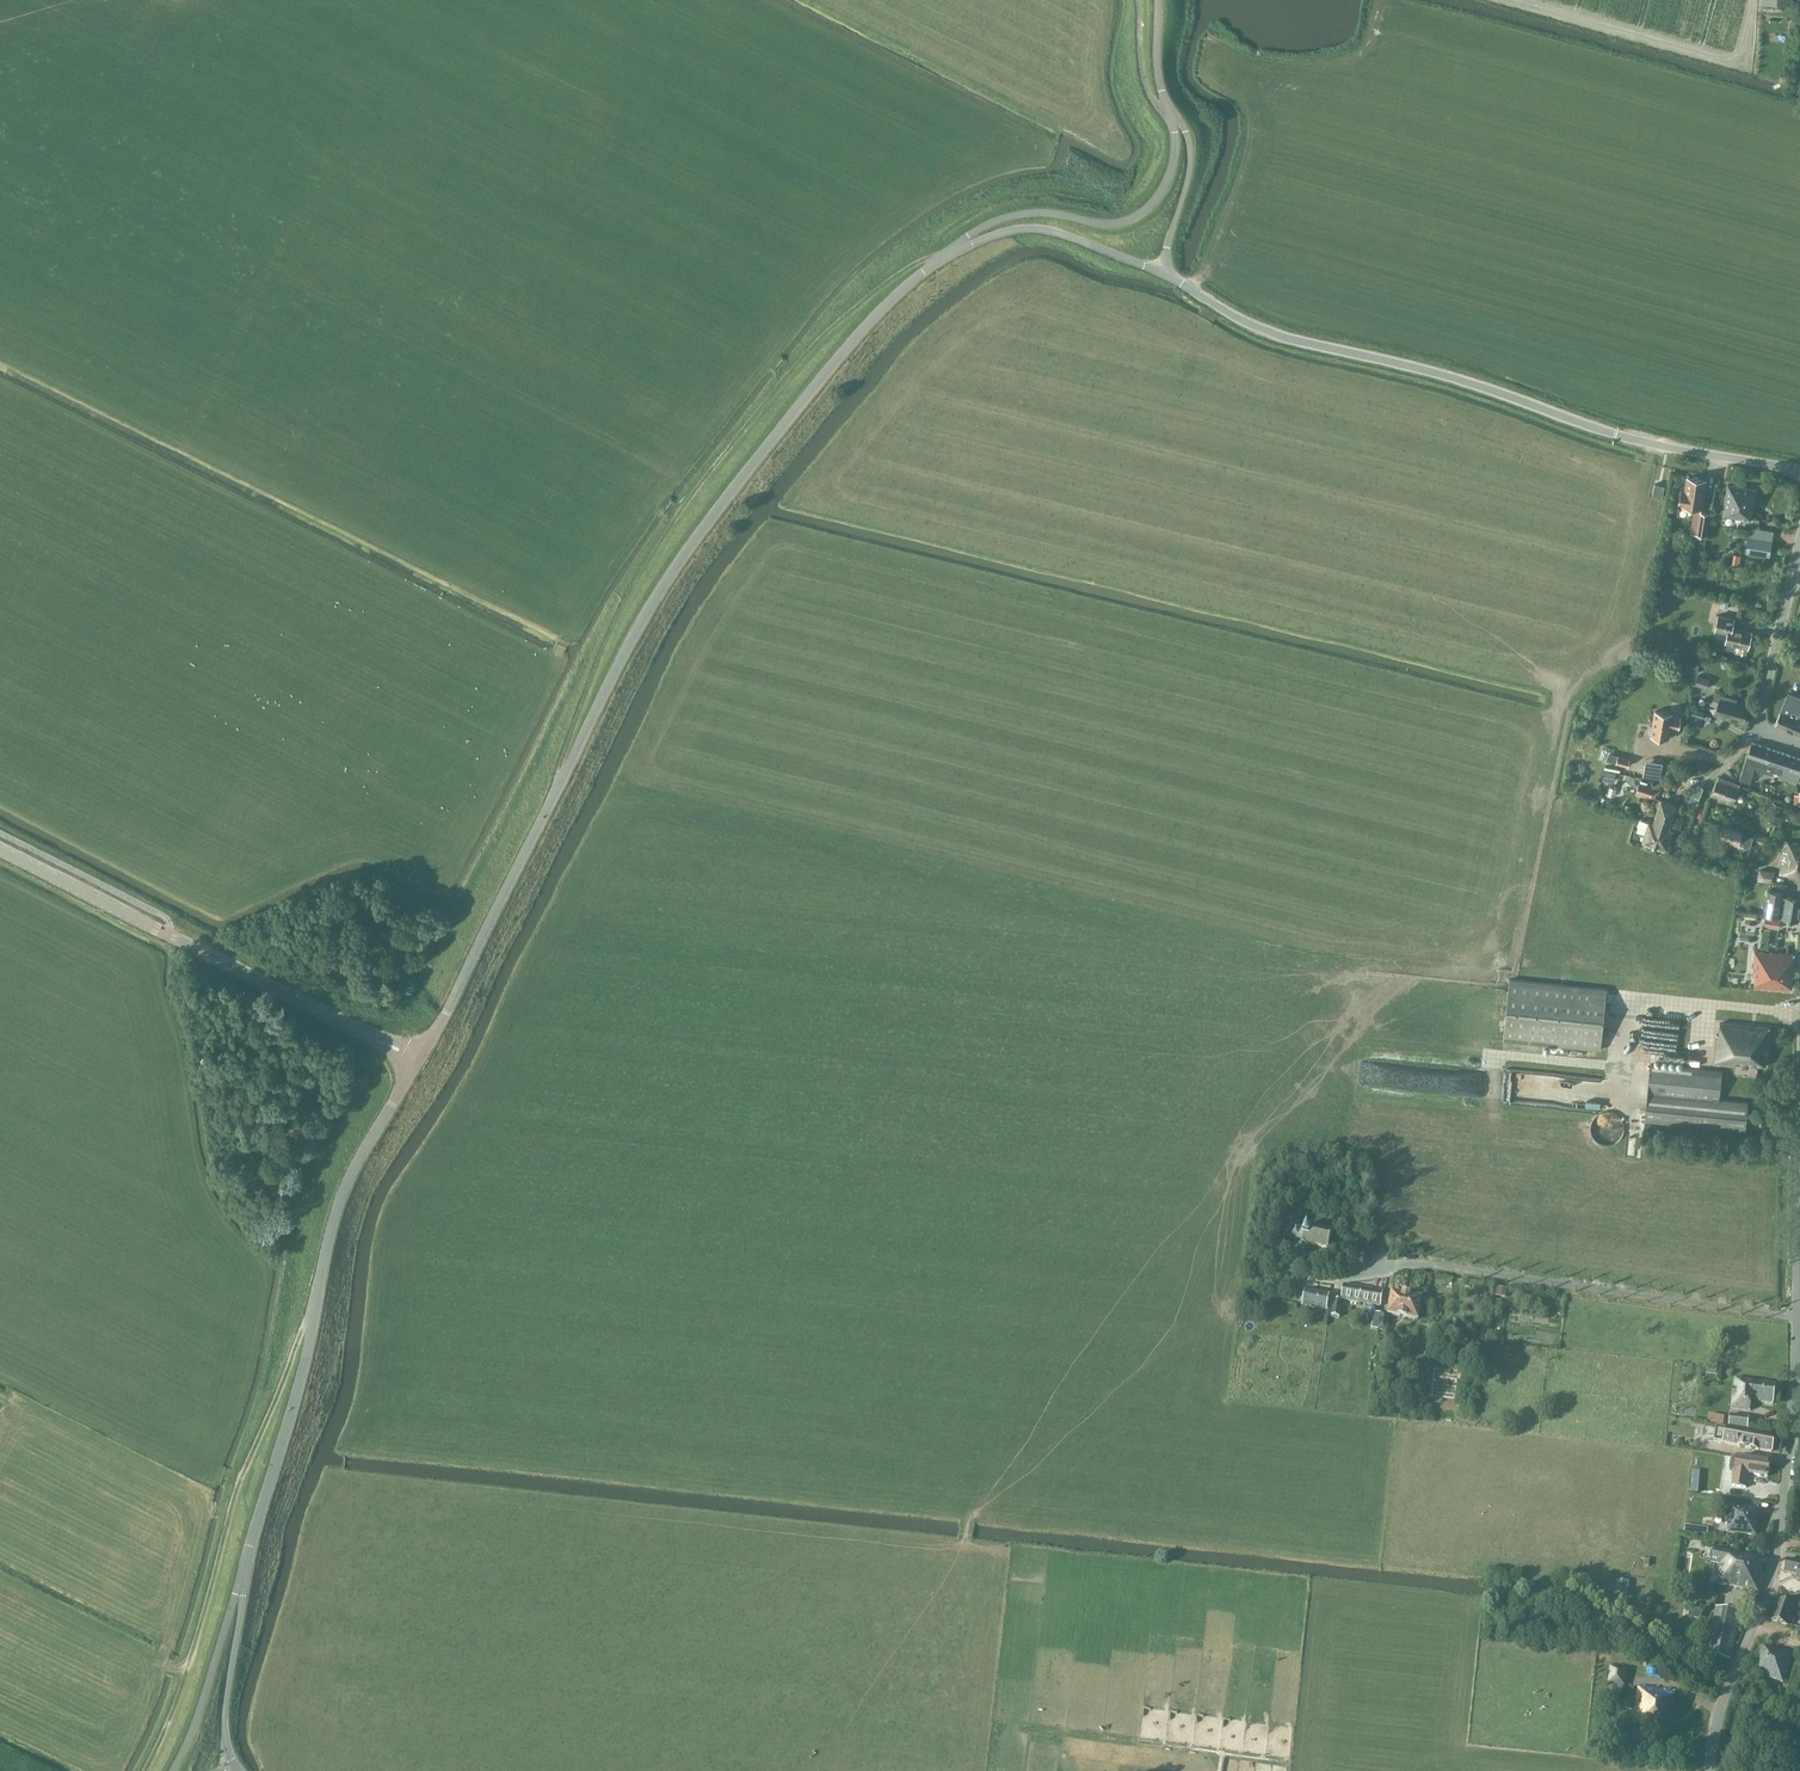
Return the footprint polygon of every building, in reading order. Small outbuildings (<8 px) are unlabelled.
[(1706,480),(1686,476),(1684,490),(1680,489),(1678,505),(1681,506),(1681,507),(1694,509),(1690,533),(1707,536),(1711,513),(1701,512),(1706,480)] [(1664,486),(1654,484),(1652,495),(1662,497),(1664,486)] [(1751,518),(1756,489),(1729,485),(1724,515),(1744,519),(1745,517),(1751,518)] [(1749,538),(1747,553),(1770,556),(1771,550),(1772,541),(1749,538)] [(1671,553),(1661,551),(1659,560),(1670,562),(1671,553)] [(1721,602),(1713,600),(1711,608),(1719,610),(1721,602)] [(1714,631),(1726,634),(1724,644),(1748,649),(1752,632),(1732,627),(1734,619),(1718,615),(1714,631)] [(1709,679),(1697,675),(1694,685),(1706,689),(1709,679)] [(1748,705),(1736,702),(1737,699),(1714,692),(1711,705),(1717,707),(1715,713),(1743,721),(1748,705)] [(1774,725),(1799,736),(1799,699),(1788,694),(1775,725),(1774,724),(1774,725)] [(1705,711),(1693,708),(1689,721),(1701,724),(1705,711)] [(1673,714),(1654,711),(1650,736),(1669,739),(1671,728),(1679,729),(1681,716),(1673,715),(1673,714)] [(1752,743),(1747,756),(1741,776),(1739,781),(1749,784),(1755,768),(1759,770),(1757,774),(1762,775),(1763,772),(1772,774),(1772,772),(1780,774),(1779,777),(1796,783),(1799,772),(1799,771),(1799,759),(1752,743)] [(1629,759),(1618,755),(1615,764),(1627,767),(1629,759)] [(1663,763),(1645,761),(1643,776),(1661,779),(1663,763)] [(1739,783),(1718,776),(1712,793),(1733,800),(1739,783)] [(1638,782),(1636,790),(1654,796),(1655,793),(1658,794),(1661,784),(1654,782),(1653,787),(1638,782)] [(1669,828),(1676,804),(1662,800),(1656,818),(1651,816),(1649,821),(1640,818),(1638,825),(1647,828),(1643,840),(1667,848),(1673,829),(1669,828)] [(1782,807),(1773,803),(1768,812),(1770,813),(1767,820),(1776,825),(1779,817),(1778,817),(1782,807)] [(1744,832),(1745,830),(1724,824),(1721,836),(1731,839),(1731,841),(1740,844),(1741,842),(1751,845),(1754,835),(1744,832)] [(1767,839),(1757,835),(1755,842),(1764,845),(1767,839)] [(1786,841),(1780,875),(1799,878),(1799,844),(1786,841)] [(1775,871),(1759,869),(1757,881),(1773,883),(1775,871)] [(1767,890),(1763,916),(1799,921),(1799,912),(1799,898),(1784,895),(1784,893),(1767,890)] [(1780,918),(1764,916),(1763,927),(1778,929),(1780,918)] [(1794,954),(1754,950),(1752,976),(1754,976),(1754,987),(1791,990),(1794,954)] [(1600,1050),(1606,989),(1509,979),(1503,1040),(1600,1050)] [(1769,1027),(1719,1022),(1718,1035),(1716,1034),(1713,1062),(1765,1067),(1769,1027)] [(1719,1099),(1722,1071),(1650,1064),(1644,1122),(1745,1132),(1747,1102),(1719,1099)] [(1609,1111),(1606,1111),(1602,1112),(1599,1113),(1596,1115),(1594,1117),(1592,1120),(1591,1122),(1590,1125),(1590,1128),(1590,1130),(1591,1133),(1591,1135),(1593,1137),(1594,1139),(1596,1141),(1599,1143),(1601,1144),(1604,1144),(1608,1145),(1611,1144),(1614,1143),(1617,1141),(1619,1140),(1621,1137),(1623,1134),(1624,1130),(1624,1127),(1624,1124),(1622,1121),(1621,1119),(1619,1116),(1617,1114),(1613,1112),(1609,1111)] [(1330,1249),(1334,1233),(1307,1225),(1306,1231),(1300,1230),(1301,1225),(1291,1223),(1288,1236),(1298,1239),(1299,1235),(1305,1237),(1303,1242),(1330,1249)] [(1380,1306),(1383,1292),(1347,1286),(1344,1300),(1380,1306)] [(1496,1287),(1494,1296),(1505,1298),(1507,1289),(1496,1287)] [(1327,1309),(1330,1294),(1306,1289),(1303,1305),(1327,1309)] [(1404,1293),(1393,1291),(1389,1314),(1383,1312),(1380,1329),(1387,1330),(1390,1314),(1418,1319),(1422,1296),(1411,1294),(1404,1293)] [(1339,1317),(1342,1301),(1333,1299),(1331,1315),(1339,1317)] [(1774,1404),(1777,1386),(1756,1383),(1756,1380),(1738,1378),(1734,1407),(1752,1410),(1754,1401),(1774,1404)] [(1730,1396),(1731,1388),(1723,1387),(1721,1394),(1730,1396)] [(1724,1416),(1708,1414),(1707,1423),(1723,1425),(1724,1416)] [(1759,1451),(1772,1453),(1775,1436),(1747,1431),(1749,1417),(1729,1415),(1728,1427),(1724,1427),(1721,1444),(1736,1447),(1736,1448),(1759,1452),(1759,1451)] [(1771,1462),(1739,1457),(1739,1458),(1731,1457),(1729,1470),(1737,1471),(1735,1487),(1749,1489),(1751,1474),(1769,1477),(1771,1462)] [(1730,1496),(1731,1488),(1719,1486),(1718,1494),(1730,1496)] [(1725,1499),(1712,1498),(1711,1504),(1724,1506),(1725,1499)] [(1756,1535),(1758,1509),(1731,1506),(1729,1524),(1731,1525),(1730,1532),(1756,1535)] [(1713,1549),(1711,1564),(1721,1565),(1719,1576),(1720,1576),(1719,1585),(1757,1591),(1762,1557),(1723,1551),(1713,1549)] [(1788,1559),(1785,1572),(1797,1574),(1797,1578),(1799,1579),(1799,1562),(1788,1559)] [(1684,1595),(1674,1594),(1673,1602),(1683,1604),(1684,1595)] [(1794,1605),(1779,1600),(1772,1620),(1787,1625),(1794,1605)] [(1730,1659),(1740,1612),(1716,1607),(1706,1654),(1730,1659)] [(1782,1682),(1792,1655),(1763,1645),(1754,1671),(1782,1682)] [(1796,1665),(1787,1695),(1799,1698),(1799,1666),(1796,1665)] [(1627,1669),(1609,1666),(1607,1684),(1608,1684),(1607,1692),(1623,1695),(1624,1687),(1625,1687),(1627,1669)] [(1667,1692),(1638,1688),(1632,1729),(1670,1734),(1675,1695),(1666,1694),(1667,1692)]
